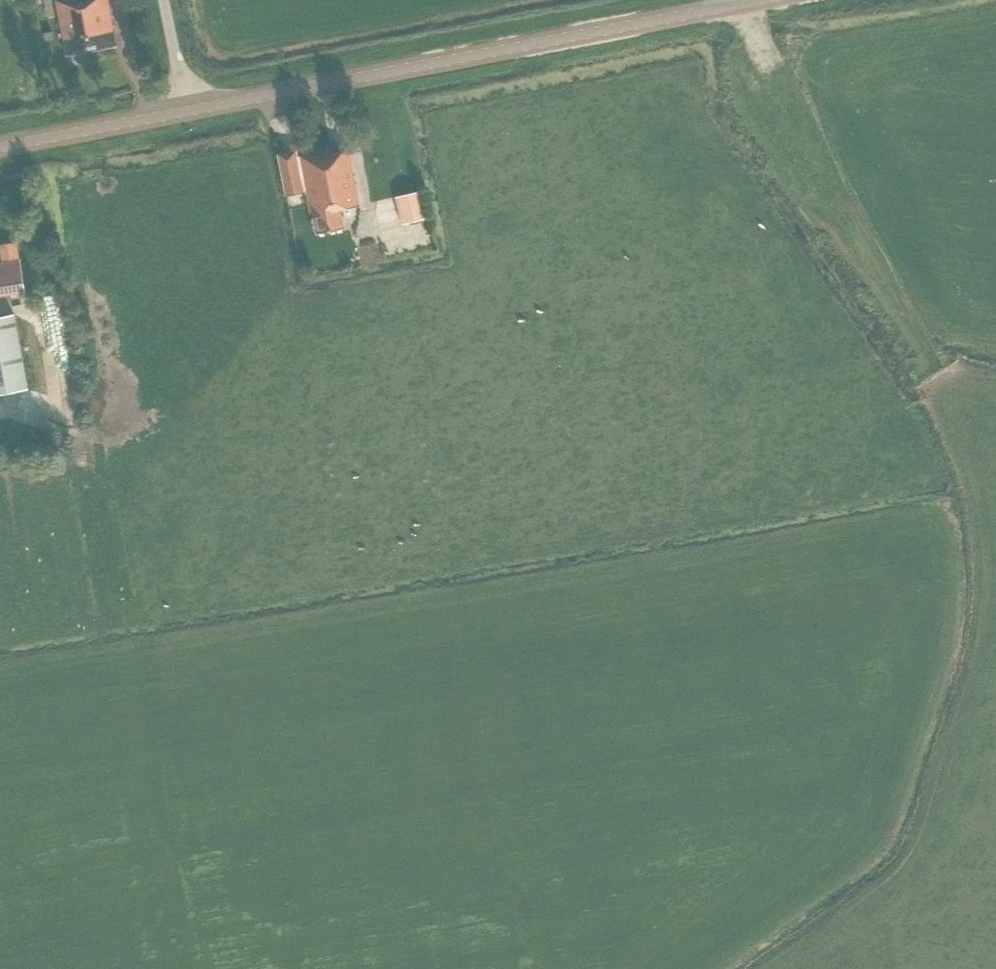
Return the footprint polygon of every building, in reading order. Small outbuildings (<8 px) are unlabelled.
[(67,54),(117,45),(108,0),(56,0),(67,54)] [(341,208),(360,205),(349,148),(332,151),(331,148),(300,154),(300,155),(298,155),(297,151),(279,154),(287,195),(305,192),(305,191),(307,191),(311,213),(314,213),(318,233),(345,227),(341,208)] [(420,189),(394,195),(401,223),(426,217),(420,189)] [(378,238),(364,240),(367,257),(381,254),(378,238)] [(27,291),(21,258),(0,261),(0,295),(27,291)] [(28,391),(15,315),(0,318),(0,396),(28,391)]
